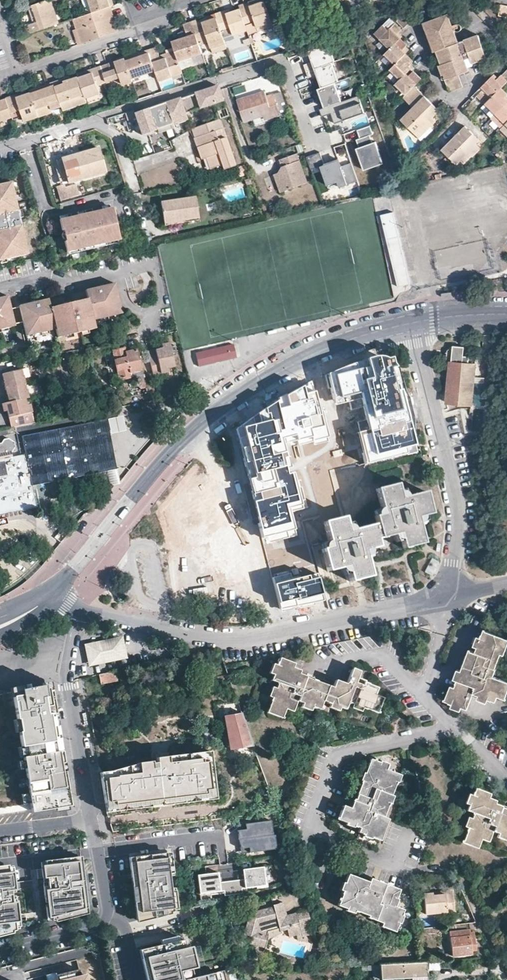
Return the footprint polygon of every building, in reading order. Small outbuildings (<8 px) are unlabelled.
[(51,0),(46,0),(44,0),(32,4),(37,21),(32,22),(26,24),(28,34),(59,24),(52,3),(51,0)] [(88,0),(84,0),(88,14),(92,13),(88,0)] [(92,13),(110,7),(107,0),(88,0),(92,13)] [(240,6),(240,8),(247,27),(259,23),(260,26),(265,25),(266,28),(275,25),(266,0),(265,0),(259,2),(258,0),(257,0),(240,6)] [(27,6),(32,22),(37,21),(32,4),(27,6)] [(412,19),(407,6),(393,11),(397,18),(397,20),(404,26),(412,19)] [(88,14),(74,19),(77,29),(82,44),(119,31),(111,7),(110,7),(92,13),(88,14)] [(506,20),(506,9),(497,7),(496,18),(506,20)] [(234,36),(248,31),(247,27),(240,8),(231,11),(232,12),(226,13),(225,11),(216,14),(218,18),(222,31),(231,28),(233,32),(234,36)] [(467,50),(472,61),(479,58),(486,56),(478,33),(458,41),(453,29),(452,26),(447,12),(424,21),(426,26),(432,44),(434,49),(437,48),(439,54),(442,62),(440,63),(443,72),(445,78),(450,90),(463,85),(459,73),(468,69),(466,63),(462,52),(467,50)] [(210,43),(212,49),(227,44),(224,35),(222,31),(218,18),(210,21),(203,23),(202,19),(192,22),(196,32),(200,46),(210,43)] [(452,26),(453,29),(457,30),(460,29),(461,26),(461,22),(458,21),(455,21),(453,23),(452,26)] [(176,53),(179,61),(183,71),(206,63),(203,53),(200,46),(196,32),(192,22),(184,24),(187,31),(179,34),(180,37),(172,40),(175,49),(176,53)] [(396,33),(398,31),(401,28),(394,22),(388,28),(384,25),(382,28),(380,27),(375,32),(390,48),(400,37),(396,33)] [(250,34),(261,30),(260,26),(259,23),(247,27),(248,31),(250,34)] [(82,44),(77,29),(73,30),(78,45),(82,44)] [(404,40),(400,37),(390,48),(384,53),(395,64),(406,53),(402,48),(403,47),(407,43),(404,40)] [(214,55),(229,50),(227,44),(212,49),(214,55)] [(328,44),(309,51),(313,61),(304,64),(306,71),(331,62),(334,61),(328,44)] [(434,56),(439,54),(437,48),(434,49),(432,44),(429,45),(434,56)] [(158,77),(159,80),(183,72),(179,61),(176,53),(161,58),(160,54),(157,47),(149,49),(156,70),(158,77)] [(125,57),(132,78),(150,72),(156,70),(149,49),(141,52),(142,55),(130,58),(129,55),(125,57)] [(175,49),(160,54),(161,58),(176,53),(175,49)] [(466,63),(472,61),(467,50),(462,52),(466,63)] [(391,69),(401,79),(406,74),(408,71),(411,68),(407,65),(409,63),(412,60),(409,56),(406,53),(395,64),(391,69)] [(124,85),(133,82),(132,78),(125,57),(116,60),(117,63),(110,65),(109,62),(101,65),(107,83),(121,78),(124,85)] [(331,62),(306,71),(309,78),(317,74),(322,87),(335,82),(338,80),(331,62)] [(97,86),(107,83),(101,65),(91,68),(93,72),(79,77),(86,98),(99,93),(97,86)] [(91,68),(78,72),(79,75),(79,77),(93,72),(91,68)] [(415,86),(422,78),(418,74),(415,72),(412,76),(410,77),(406,74),(401,79),(398,82),(409,92),(415,86)] [(506,81),(506,79),(502,74),(496,79),(493,76),(483,86),(485,88),(493,96),(502,87),(506,81)] [(73,107),(88,102),(86,98),(79,77),(79,75),(72,78),(65,80),(64,77),(54,81),(61,103),(71,100),(73,107)] [(39,116),(40,117),(53,113),(52,110),(62,106),(61,103),(54,81),(43,85),(44,88),(31,92),(39,116)] [(106,90),(122,87),(121,81),(105,84),(106,90)] [(322,87),(313,90),(317,98),(321,97),(326,107),(342,101),(335,82),(322,87)] [(200,93),(178,100),(183,114),(223,101),(218,89),(217,86),(199,91),(200,93)] [(440,110),(415,86),(409,92),(403,98),(413,107),(401,120),(416,135),(433,117),(440,110)] [(502,87),(493,96),(488,101),(486,102),(497,113),(506,102),(506,98),(505,97),(506,94),(506,92),(502,87)] [(493,96),(485,88),(480,93),(488,101),(493,96)] [(7,97),(13,117),(14,119),(25,116),(26,120),(39,116),(31,92),(25,94),(18,96),(17,93),(7,97)] [(271,111),(273,116),(280,113),(281,116),(288,114),(282,92),(274,95),(266,97),(265,93),(239,101),(246,120),(263,114),(271,111)] [(326,107),(320,109),(323,116),(332,113),(335,122),(365,111),(358,95),(342,101),(326,107)] [(13,117),(7,97),(0,99),(0,121),(13,117)] [(164,103),(171,123),(185,118),(183,114),(178,100),(178,99),(164,103)] [(64,110),(73,107),(71,100),(61,103),(64,110)] [(497,113),(486,102),(482,107),(492,117),(497,113)] [(497,113),(506,123),(506,102),(497,113)] [(164,103),(148,109),(155,129),(171,123),(164,103)] [(225,108),(218,111),(221,119),(228,117),(225,108)] [(133,114),(134,117),(141,135),(155,129),(148,109),(133,114)] [(110,125),(134,117),(133,114),(132,111),(108,119),(110,125)] [(265,121),(281,116),(280,113),(273,116),(271,111),(263,114),(265,121)] [(497,113),(492,117),(492,118),(502,128),(506,123),(497,113)] [(437,121),(433,117),(416,135),(420,138),(437,121)] [(234,165),(219,120),(192,128),(199,149),(202,159),(207,157),(210,156),(213,168),(222,165),(223,169),(234,165)] [(171,123),(155,129),(157,135),(173,129),(171,123)] [(382,162),(368,125),(356,130),(359,139),(356,140),(359,147),(356,148),(364,168),(382,162)] [(480,140),(465,125),(441,149),(456,164),(463,157),(468,152),(471,149),(475,154),(480,148),(476,144),(480,140)] [(187,133),(172,139),(177,152),(192,147),(187,133)] [(61,154),(68,179),(104,169),(97,144),(61,154)] [(320,152),(306,156),(311,169),(321,166),(325,165),(320,152)] [(472,156),(468,152),(463,157),(467,162),(472,156)] [(307,182),(296,153),(278,160),(281,166),(277,173),(273,174),(279,192),(307,182)] [(64,180),(68,179),(61,154),(56,156),(59,168),(56,169),(60,181),(64,180)] [(339,188),(357,181),(350,162),(343,165),(341,159),(325,165),(321,166),(328,185),(336,182),(339,188)] [(246,174),(243,165),(235,168),(238,177),(246,174)] [(65,184),(64,180),(60,181),(56,182),(60,196),(78,191),(75,181),(65,184)] [(26,254),(10,182),(0,184),(0,260),(26,254)] [(199,215),(195,197),(162,202),(166,224),(183,221),(183,218),(199,215)] [(112,208),(103,210),(92,213),(79,216),(72,218),(61,220),(60,220),(67,253),(120,241),(113,208),(112,208)] [(381,214),(397,286),(410,284),(393,211),(381,214)] [(142,233),(146,245),(153,243),(149,230),(142,233)] [(91,297),(96,319),(103,317),(103,315),(110,313),(117,311),(118,313),(126,311),(118,281),(101,285),(97,286),(98,290),(90,292),(91,297)] [(9,327),(17,325),(10,294),(0,296),(0,327),(2,327),(8,325),(9,327)] [(66,303),(54,306),(59,328),(61,337),(99,328),(96,319),(91,297),(79,300),(79,301),(66,304),(66,303)] [(59,328),(54,306),(52,301),(45,303),(44,299),(36,301),(22,305),(30,335),(37,333),(37,331),(44,330),(51,328),(51,330),(59,328)] [(446,403),(471,406),(475,365),(475,364),(468,363),(469,356),(463,355),(464,346),(453,345),(447,350),(446,361),(450,361),(450,362),(447,397),(446,403)] [(149,351),(153,375),(161,374),(161,370),(169,368),(176,367),(171,347),(163,348),(149,351)] [(199,356),(202,369),(239,360),(237,347),(199,356)] [(143,374),(139,351),(127,353),(126,349),(115,351),(120,379),(143,374)] [(364,463),(416,449),(392,361),(378,357),(355,363),(327,373),(334,401),(358,394),(367,431),(357,433),(364,463)] [(28,384),(26,376),(24,376),(22,370),(4,374),(6,381),(7,385),(7,389),(26,385),(28,384)] [(27,391),(26,385),(7,389),(9,394),(10,402),(28,398),(31,397),(30,390),(27,391)] [(326,438),(314,386),(276,402),(264,410),(266,421),(237,430),(262,539),(294,531),(289,512),(302,508),(288,450),(326,438)] [(12,427),(37,422),(35,411),(29,412),(28,405),(29,404),(28,398),(10,402),(8,403),(6,403),(12,427)] [(32,486),(117,469),(107,419),(22,436),(26,453),(12,455),(11,453),(15,448),(14,443),(13,442),(9,440),(8,439),(6,439),(5,440),(4,441),(2,443),(0,444),(0,516),(36,508),(32,486)] [(491,448),(480,447),(479,456),(489,457),(491,448)] [(426,491),(407,496),(398,498),(395,484),(376,489),(381,507),(382,513),(375,516),(374,516),(376,524),(379,534),(398,529),(403,548),(423,543),(419,525),(417,517),(426,515),(431,514),(426,491)] [(372,525),(355,529),(348,531),(346,523),(345,516),(324,522),(328,540),(330,547),(323,549),(322,549),(328,571),(347,567),(350,582),(371,576),(367,558),(364,549),(377,545),(372,525)] [(171,531),(174,547),(180,546),(177,530),(171,531)] [(193,543),(159,550),(170,599),(215,589),(212,577),(223,575),(217,550),(196,555),(193,543)] [(273,585),(279,608),(323,600),(317,573),(273,585)] [(493,701),(497,702),(499,697),(506,699),(506,698),(506,681),(495,676),(498,668),(497,667),(502,653),(505,654),(506,649),(506,637),(486,628),(484,632),(479,645),(477,650),(471,648),(463,670),(458,684),(456,687),(452,686),(446,701),(454,704),(463,708),(469,710),(475,694),(480,696),(493,701)] [(479,645),(484,632),(480,631),(475,643),(479,645)] [(323,701),(329,686),(308,678),(306,676),(299,673),(300,670),(294,668),(295,664),(280,658),(278,665),(274,675),(272,680),(279,683),(277,688),(273,697),(268,712),(283,718),(287,709),(294,712),(298,702),(303,703),(313,707),(320,710),(323,701)] [(334,688),(329,686),(323,701),(331,704),(341,708),(346,710),(349,703),(353,705),(364,709),(378,714),(384,699),(376,695),(378,688),(365,683),(363,686),(356,683),(358,679),(360,672),(352,669),(346,684),(337,680),(334,688)] [(454,682),(458,684),(463,670),(459,669),(454,682)] [(99,675),(102,686),(123,681),(120,670),(99,675)] [(52,689),(12,696),(33,821),(72,812),(52,689)] [(491,705),(493,701),(480,696),(479,700),(491,705)] [(225,717),(224,717),(231,750),(254,746),(238,703),(223,706),(225,717)] [(362,713),(364,709),(353,705),(352,709),(362,713)] [(108,779),(102,780),(108,814),(120,812),(120,814),(145,811),(144,809),(178,805),(177,798),(187,797),(188,803),(207,801),(206,791),(216,790),(213,761),(203,763),(202,753),(186,755),(187,761),(173,763),(172,757),(169,757),(168,753),(159,755),(158,752),(155,752),(153,752),(152,755),(153,762),(139,764),(139,765),(140,774),(131,775),(130,767),(118,770),(119,777),(108,779)] [(202,753),(203,763),(213,761),(211,752),(202,753)] [(390,797),(395,784),(398,775),(387,770),(388,766),(380,763),(371,759),(365,774),(362,781),(354,802),(353,802),(350,809),(343,806),(337,820),(346,824),(354,827),(359,829),(358,833),(363,835),(371,839),(379,842),(387,820),(382,817),(387,804),(390,797)] [(136,765),(130,767),(131,775),(140,774),(139,765),(136,765)] [(111,772),(101,774),(102,780),(108,779),(119,777),(118,770),(111,772)] [(506,838),(506,810),(503,809),(503,807),(496,804),(496,802),(489,799),(490,794),(476,788),(472,796),(468,806),(466,811),(474,814),(472,819),(468,829),(462,843),(477,849),(481,840),(488,842),(493,832),(499,834),(506,838)] [(216,790),(206,791),(207,801),(217,800),(216,790)] [(245,830),(239,831),(242,849),(248,849),(249,854),(278,850),(276,835),(274,835),(272,821),(244,825),(245,830)] [(165,851),(128,855),(136,918),(172,909),(165,851)] [(45,860),(46,868),(82,864),(81,856),(45,860)] [(88,911),(82,864),(46,868),(36,869),(38,879),(47,878),(52,920),(54,920),(88,911)] [(8,873),(7,865),(0,866),(0,874),(8,873)] [(218,872),(197,875),(199,894),(223,891),(224,896),(242,893),(242,888),(266,886),(263,867),(242,869),(244,879),(219,882),(218,872)] [(8,873),(0,874),(0,933),(15,929),(8,873)] [(400,925),(403,916),(405,910),(395,906),(401,890),(379,882),(377,886),(370,883),(350,875),(346,884),(348,885),(345,893),(340,907),(349,911),(349,909),(357,912),(370,917),(377,920),(376,921),(384,925),(383,928),(397,933),(400,925)] [(455,912),(453,895),(435,897),(434,894),(425,895),(427,915),(436,914),(455,912)] [(280,932),(281,935),(288,934),(290,940),(313,934),(308,911),(296,913),(297,918),(284,920),(282,911),(285,911),(284,904),(274,907),(274,909),(253,914),(255,918),(254,920),(250,919),(245,936),(251,938),(250,945),(265,949),(269,938),(268,935),(280,932)] [(297,918),(296,913),(287,915),(285,911),(282,911),(284,920),(297,918)] [(474,953),(472,934),(469,934),(469,931),(449,933),(452,956),(474,953)] [(142,947),(150,979),(227,979),(225,967),(192,975),(183,937),(142,947)] [(372,966),(373,979),(414,979),(429,979),(428,962),(418,963),(372,966)] [(84,972),(80,973),(78,967),(56,973),(58,979),(56,979),(86,979),(84,972)] [(56,970),(45,973),(46,979),(56,979),(58,979),(56,973),(56,970)]
